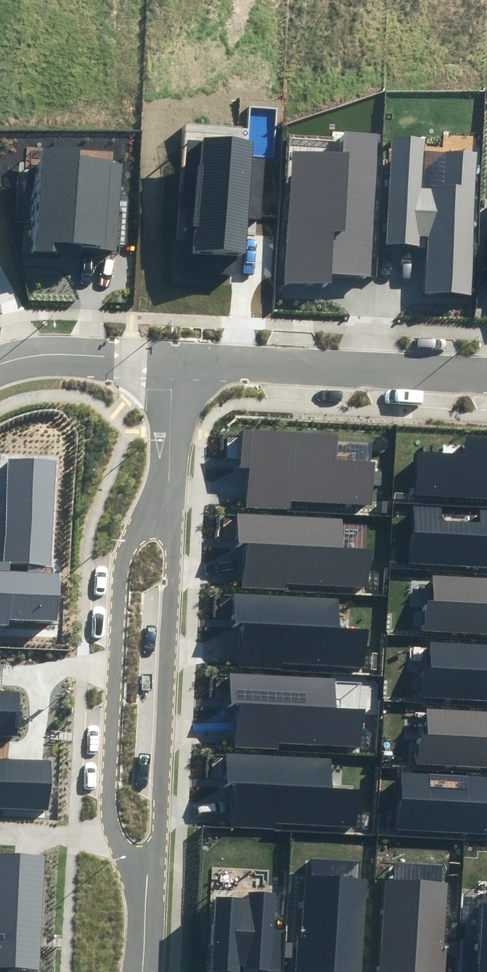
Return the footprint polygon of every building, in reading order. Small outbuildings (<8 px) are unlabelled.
[(342,153),(292,150),(283,284),(330,287),(331,274),(371,277),(381,134),(344,132),(342,153)] [(277,217),(281,162),(250,159),(251,141),(188,136),(180,239),(193,240),(191,273),(240,276),(245,215),(277,217)] [(427,236),(425,292),(471,294),(477,152),(425,150),(425,139),(392,138),(388,244),(420,245),(421,236),(427,236)] [(120,159),(33,157),(29,252),(114,258),(120,159)] [(292,500),(371,505),(374,462),(335,460),(337,434),(245,429),(243,467),(249,468),(247,507),(291,509),(292,500)] [(469,437),(468,456),(420,453),(418,494),(486,497),(486,438),(469,437)] [(9,460),(6,562),(0,562),(0,626),(10,626),(10,621),(59,622),(61,574),(41,573),(41,564),(52,564),(56,462),(9,460)] [(412,564),(486,568),(486,509),(480,509),(479,524),(439,522),(440,507),(415,506),(412,564)] [(286,582),(368,588),(371,550),(343,548),(345,520),(239,513),(237,543),(249,544),(246,587),(286,590),(286,582)] [(425,631),(486,633),(486,579),(435,577),(434,602),(427,601),(425,631)] [(282,661),(366,665),(368,629),(340,628),(341,603),(235,598),(234,622),(245,622),(243,667),(282,669),(282,661)] [(421,698),(486,700),(486,646),(430,643),(429,669),(422,668),(421,698)] [(281,742),(361,747),(363,710),(334,708),(335,679),(232,674),(231,703),(239,704),(236,748),(281,750),(281,742)] [(0,690),(0,736),(16,737),(18,691),(0,690)] [(417,764),(486,767),(486,712),(429,709),(428,734),(418,734),(417,764)] [(275,821),(357,825),(358,789),(331,788),(332,758),(227,754),(226,784),(235,785),(234,827),(275,828),(275,821)] [(48,810),(51,760),(32,759),(0,758),(0,807),(48,810)] [(396,829),(486,832),(486,778),(398,774),(396,829)] [(0,857),(0,971),(39,971),(44,860),(0,857)] [(367,878),(307,874),(301,971),(361,971),(367,878)] [(448,945),(443,945),(447,883),(386,880),(381,971),(447,971),(448,945)] [(283,971),(286,930),(272,929),(275,890),(249,888),(249,900),(214,898),(208,971),(238,971),(238,964),(244,964),(243,968),(283,971)] [(461,971),(486,971),(486,904),(482,904),(481,940),(462,939),(461,971)]
